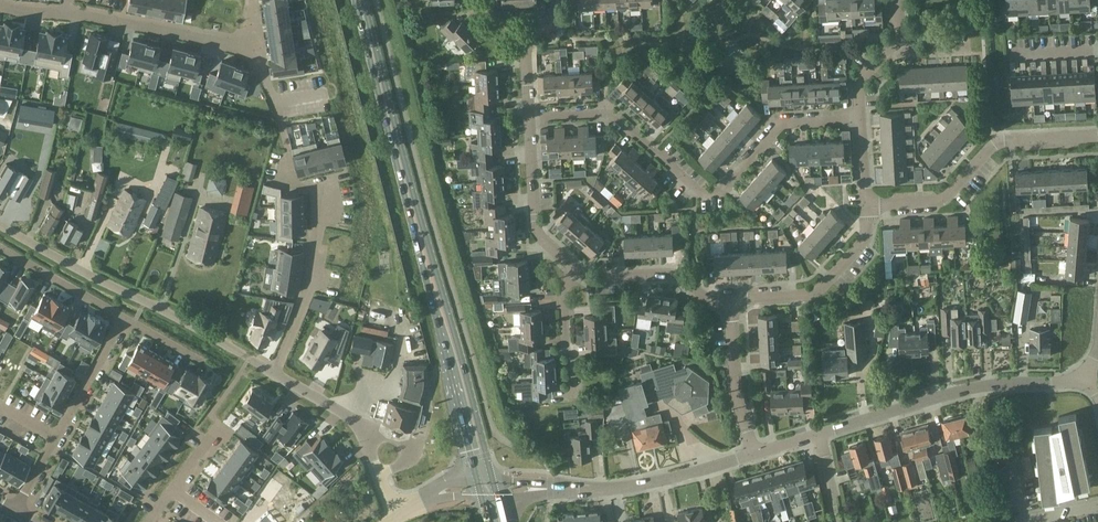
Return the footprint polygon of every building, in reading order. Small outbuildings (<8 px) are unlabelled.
[(127,10),(128,10),(141,12),(143,0),(128,0),(127,10)] [(141,12),(155,15),(157,0),(143,0),(141,12)] [(155,15),(168,17),(171,0),(157,0),(155,15)] [(168,17),(182,20),(186,0),(171,0),(168,17)] [(260,10),(261,15),(288,11),(287,0),(263,0),(264,10),(260,10)] [(641,4),(641,0),(629,0),(629,5),(630,9),(642,8),(641,4)] [(786,1),(792,7),(790,9),(797,16),(811,0),(787,0),(786,1)] [(821,19),(828,18),(828,16),(835,16),(836,20),(840,20),(840,16),(839,0),(820,0),(821,19)] [(852,15),(851,0),(839,0),(840,16),(852,15)] [(864,14),(863,0),(851,0),(852,15),(864,14)] [(864,14),(875,13),(876,20),(883,20),(882,5),(875,5),(875,0),(863,0),(864,14)] [(1018,13),(1017,0),(1007,0),(1008,14),(1018,13)] [(1029,13),(1028,0),(1017,0),(1018,13),(1029,13)] [(1039,12),(1038,0),(1028,0),(1029,13),(1039,12)] [(1049,11),(1048,0),(1038,0),(1039,12),(1049,11)] [(1060,11),(1059,0),(1048,0),(1049,11),(1060,11)] [(1070,10),(1069,0),(1059,0),(1060,11),(1070,10)] [(1080,9),(1079,0),(1069,0),(1070,10),(1080,9)] [(1080,9),(1091,9),(1090,0),(1079,0),(1080,9)] [(770,19),(776,12),(772,9),(766,15),(770,19)] [(288,11),(261,15),(262,20),(266,19),(267,29),(291,25),(288,11)] [(776,12),(770,19),(774,22),(779,16),(776,12)] [(450,20),(446,16),(438,23),(443,28),(441,30),(450,40),(453,37),(466,50),(479,38),(472,30),(471,31),(461,22),(458,25),(451,18),(450,20)] [(6,51),(11,23),(4,22),(3,25),(0,24),(0,50),(6,51)] [(11,23),(6,51),(19,53),(18,61),(26,62),(28,49),(21,47),(24,29),(18,27),(18,25),(11,23)] [(268,38),(265,39),(265,44),(293,40),(291,25),(267,29),(268,38)] [(29,49),(26,62),(34,64),(35,56),(49,59),(54,31),(47,30),(46,33),(40,32),(36,50),(29,49)] [(54,31),(49,59),(62,61),(67,37),(61,36),(61,33),(54,31)] [(86,38),(83,48),(86,48),(83,60),(99,64),(96,75),(109,78),(117,51),(105,47),(108,37),(91,32),(89,39),(86,38)] [(122,52),(119,65),(125,67),(127,60),(140,64),(146,42),(133,38),(129,54),(122,52)] [(293,40),(265,44),(266,49),(270,48),(271,58),(295,54),(293,40)] [(146,42),(140,64),(154,67),(152,72),(159,73),(163,60),(156,58),(160,45),(146,42)] [(496,58),(496,43),(480,43),(480,55),(488,55),(488,58),(496,58)] [(169,62),(168,68),(181,72),(187,50),(173,47),(169,62)] [(570,92),(568,73),(563,73),(562,59),(561,59),(561,48),(555,49),(555,52),(556,60),(557,74),(558,92),(570,92)] [(187,50),(181,72),(194,75),(193,80),(200,82),(203,68),(197,67),(200,54),(187,50)] [(273,67),(269,68),(270,73),(290,70),(296,69),(297,69),(295,54),(271,58),(273,67)] [(210,73),(205,85),(212,88),(214,81),(227,86),(235,65),(222,60),(216,75),(210,73)] [(475,85),(497,84),(496,69),(486,70),(485,60),(465,61),(466,77),(475,77),(475,85)] [(235,65),(227,86),(240,91),(238,95),(245,97),(250,85),(243,82),(248,69),(235,65)] [(951,66),(952,89),(953,96),(957,96),(957,89),(968,89),(966,65),(951,66)] [(943,90),(952,89),(951,66),(938,67),(939,90),(939,97),(943,97),(943,90)] [(917,91),(925,91),(924,67),(911,68),(912,92),(913,99),(917,98),(917,91)] [(930,91),(939,90),(938,67),(924,67),(925,91),(926,98),(930,98),(930,91)] [(651,78),(657,72),(653,68),(647,75),(651,78)] [(904,92),(912,92),(911,68),(899,69),(901,92),(900,92),(901,99),(905,99),(904,92)] [(630,102),(642,88),(633,80),(636,77),(630,71),(617,86),(623,91),(620,94),(630,102)] [(1075,99),(1085,99),(1084,71),(1073,72),(1075,99)] [(1084,71),(1085,99),(1096,98),(1095,71),(1084,71)] [(570,92),(582,91),(580,72),(568,73),(570,92)] [(580,72),(582,91),(594,90),(600,89),(599,72),(593,73),(593,72),(580,72)] [(657,72),(651,78),(655,82),(661,75),(657,72)] [(1065,100),(1075,99),(1073,72),(1063,73),(1065,100)] [(1044,101),(1055,101),(1053,73),(1042,74),(1044,101)] [(1055,101),(1065,100),(1063,73),(1053,73),(1055,101)] [(545,93),(558,92),(557,74),(544,74),(544,76),(538,76),(539,93),(545,92),(545,93)] [(1023,102),(1034,102),(1032,74),(1022,75),(1023,102)] [(1034,102),(1044,101),(1042,74),(1032,74),(1034,102)] [(1013,103),(1023,102),(1022,75),(1011,76),(1013,103)] [(828,81),(829,100),(848,99),(847,76),(840,76),(840,81),(828,81)] [(782,102),(781,84),(768,85),(768,79),(761,79),(763,104),(782,102)] [(817,100),(829,100),(828,81),(816,82),(817,100)] [(806,101),(817,100),(816,82),(805,83),(806,101)] [(782,102),(794,102),(793,83),(781,84),(782,102)] [(794,102),(806,101),(805,83),(793,83),(794,102)] [(497,84),(475,85),(476,93),(466,94),(467,110),(484,109),(484,99),(498,98),(497,84)] [(670,93),(674,88),(671,84),(666,90),(670,93)] [(670,93),(673,96),(678,90),(675,87),(674,88),(670,93)] [(639,110),(651,96),(642,88),(630,102),(639,110)] [(723,98),(728,103),(732,99),(726,94),(723,98)] [(647,118),(660,104),(651,96),(639,110),(647,118)] [(725,107),(728,103),(723,98),(719,102),(725,107)] [(739,112),(752,125),(761,115),(747,103),(739,112)] [(660,104),(647,118),(656,126),(659,123),(664,127),(677,113),(672,108),(669,112),(660,104)] [(20,105),(18,119),(53,125),(55,111),(20,105)] [(477,133),(500,132),(499,122),(500,122),(500,117),(495,117),(495,118),(484,119),(484,109),(469,110),(470,125),(477,124),(477,133)] [(948,124),(965,140),(974,130),(952,110),(949,113),(954,117),(948,124)] [(706,116),(712,121),(716,117),(710,112),(706,116)] [(744,134),(752,125),(739,112),(730,122),(744,134)] [(881,128),(904,127),(904,117),(912,117),(911,113),(880,115),(881,128)] [(71,116),(68,126),(79,129),(82,118),(71,116)] [(709,125),(712,121),(706,116),(703,120),(709,125)] [(965,140),(948,124),(943,120),(940,123),(945,127),(939,134),(956,150),(965,140)] [(737,143),(744,134),(730,122),(723,130),(737,143)] [(163,134),(120,123),(117,134),(160,146),(163,134)] [(573,154),(585,153),(584,126),(578,127),(579,135),(572,136),(573,154)] [(584,126),(585,153),(597,153),(598,159),(603,158),(607,135),(596,135),(596,134),(589,135),(588,126),(584,126)] [(881,141),(905,140),(904,131),(912,130),(912,126),(904,127),(881,128),(881,141)] [(573,154),(572,136),(565,136),(565,127),(560,128),(561,155),(573,154)] [(549,155),(561,155),(560,128),(555,128),(555,137),(549,137),(548,128),(541,129),(542,149),(548,149),(549,155)] [(691,134),(696,139),(700,135),(694,130),(691,134)] [(728,152),(737,143),(723,130),(715,139),(728,152)] [(956,150),(939,134),(934,130),(931,133),(936,137),(931,144),(948,159),(956,150)] [(22,145),(13,140),(14,138),(0,131),(0,147),(8,151),(9,148),(18,152),(22,145)] [(500,132),(477,133),(478,142),(471,143),(471,158),(487,157),(486,147),(497,147),(502,147),(501,142),(500,132)] [(693,143),(696,139),(691,134),(687,138),(693,143)] [(720,161),(728,152),(715,139),(707,148),(720,161)] [(882,154),(906,153),(905,144),(913,143),(913,139),(905,140),(881,141),(882,154)] [(948,159),(931,144),(926,139),(923,143),(928,147),(921,154),(938,170),(948,159)] [(340,141),(328,144),(333,166),(346,163),(340,141)] [(832,142),(833,161),(845,160),(852,160),(851,143),(844,144),(844,141),(832,142)] [(809,162),(821,161),(820,142),(808,143),(809,162)] [(821,161),(833,161),(832,142),(820,142),(821,161)] [(800,163),(809,162),(808,143),(795,144),(789,145),(790,163),(797,163),(800,163)] [(328,144),(316,147),(322,169),(333,166),(328,144)] [(619,170),(637,150),(633,147),(627,153),(617,144),(609,153),(614,157),(609,162),(619,170)] [(93,145),(93,161),(103,161),(103,145),(93,145)] [(316,147),(305,150),(310,172),(322,169),(316,147)] [(713,169),(720,161),(707,148),(699,157),(713,169)] [(167,150),(165,160),(175,162),(178,152),(167,150)] [(305,150),(293,153),(298,175),(310,172),(305,150)] [(628,178),(640,165),(635,160),(640,153),(637,150),(619,170),(628,178)] [(883,168),(906,167),(906,157),(914,156),(914,153),(906,153),(882,154),(883,168)] [(481,182),(503,181),(502,165),(487,166),(486,158),(470,158),(471,175),(481,174),(481,182)] [(764,168),(777,181),(786,171),(772,159),(764,168)] [(192,180),(196,164),(185,161),(181,178),(192,180)] [(637,186),(655,166),(651,162),(645,169),(640,165),(628,178),(637,186)] [(655,166),(637,186),(631,193),(635,197),(641,190),(645,194),(646,194),(651,198),(662,185),(658,181),(658,180),(652,176),(658,169),(655,166)] [(906,167),(883,168),(884,182),(907,180),(907,171),(915,170),(914,166),(906,167)] [(925,167),(922,167),(922,168),(922,175),(925,174),(926,180),(936,179),(938,177),(933,174),(925,167)] [(49,197),(56,170),(46,168),(38,194),(49,197)] [(770,189),(777,181),(764,168),(756,177),(770,189)] [(1073,170),(1074,188),(1088,187),(1087,169),(1073,170)] [(1047,190),(1060,189),(1059,170),(1046,171),(1047,190)] [(1060,189),(1074,188),(1073,170),(1059,170),(1060,189)] [(96,217),(101,201),(108,174),(102,172),(98,171),(86,214),(96,217)] [(1032,190),(1047,190),(1046,171),(1032,172),(1032,190)] [(1018,191),(1032,190),(1032,172),(1017,173),(1018,191)] [(207,175),(203,190),(218,194),(222,180),(207,175)] [(0,181),(0,197),(2,198),(6,191),(10,194),(8,197),(15,200),(22,186),(3,176),(0,181)] [(167,177),(154,205),(153,204),(144,224),(154,228),(152,233),(156,234),(159,227),(155,226),(160,216),(164,218),(167,212),(162,210),(163,209),(165,210),(179,182),(167,177)] [(762,198),(770,189),(756,177),(748,185),(762,198)] [(585,186),(585,178),(575,178),(575,189),(590,188),(590,186),(585,186)] [(503,181),(481,182),(482,190),(472,190),(473,206),(484,206),(489,205),(488,197),(504,196),(503,181)] [(626,183),(617,191),(623,198),(632,190),(626,183)] [(269,189),(269,191),(280,194),(283,194),(283,188),(270,185),(269,189)] [(754,207),(762,198),(748,185),(740,195),(754,207)] [(245,216),(252,190),(240,187),(239,193),(237,193),(232,213),(245,216)] [(131,234),(134,227),(132,226),(145,199),(124,189),(108,224),(129,233),(131,234)] [(593,199),(598,193),(594,189),(589,195),(593,199)] [(792,193),(797,198),(801,195),(795,190),(792,193)] [(178,239),(192,198),(175,192),(161,234),(178,239)] [(598,193),(593,199),(602,207),(607,201),(598,193)] [(794,202),(797,198),(792,193),(789,197),(794,202)] [(303,194),(280,195),(280,207),(303,207),(303,194)] [(565,230),(577,216),(583,210),(579,206),(573,213),(568,208),(574,202),(568,196),(556,210),(562,215),(555,222),(565,230)] [(802,199),(807,204),(811,201),(805,196),(802,199)] [(804,208),(807,204),(802,199),(799,203),(804,208)] [(52,233),(62,210),(52,204),(41,227),(52,233)] [(494,230),(514,229),(513,214),(501,215),(501,205),(489,205),(484,206),(484,216),(486,216),(487,223),(494,222),(494,230)] [(610,215),(615,209),(612,206),(606,212),(610,215)] [(819,215),(823,218),(836,230),(844,221),(843,220),(848,215),(838,206),(833,211),(831,209),(827,213),(823,211),(819,215)] [(213,262),(225,214),(200,207),(188,255),(213,262)] [(303,207),(280,207),(281,219),(303,219),(303,207)] [(777,211),(782,216),(785,212),(780,207),(777,211)] [(779,219),(782,216),(777,211),(773,214),(779,219)] [(786,217),(792,222),(795,218),(789,213),(786,217)] [(622,223),(636,222),(636,214),(623,215),(622,223)] [(760,215),(756,220),(762,225),(766,220),(760,215)] [(574,238),(586,224),(577,216),(565,230),(574,238)] [(942,244),(954,243),(953,216),(948,216),(948,225),(941,225),(942,244)] [(953,216),(954,243),(966,242),(966,235),(972,235),(971,223),(958,224),(958,216),(953,216)] [(788,226),(792,222),(786,217),(783,221),(788,226)] [(919,245),(931,244),(929,217),(924,218),(924,226),(918,227),(919,245)] [(942,244),(941,225),(934,226),(934,217),(929,217),(931,244),(942,244)] [(828,239),(836,230),(823,218),(814,227),(828,239)] [(919,245),(918,227),(910,227),(910,218),(905,219),(907,246),(919,245)] [(1069,232),(1088,234),(1089,220),(1071,218),(1069,232)] [(303,219),(281,219),(281,231),(296,231),(303,231),(303,219)] [(907,253),(907,246),(905,219),(900,219),(900,228),(884,228),(886,261),(891,261),(895,254),(907,253)] [(75,244),(83,231),(78,228),(78,227),(67,221),(59,235),(75,244)] [(583,246),(595,232),(586,224),(574,238),(583,246)] [(660,234),(661,253),(674,252),(673,236),(680,235),(680,225),(672,225),(673,234),(660,234)] [(821,248),(828,239),(814,227),(807,236),(821,248)] [(514,229),(494,230),(494,237),(488,237),(488,244),(486,244),(486,252),(480,252),(480,250),(472,250),(472,255),(504,253),(503,243),(515,243),(514,229)] [(1031,231),(1031,241),(1062,241),(1062,231),(1031,231)] [(595,232),(583,246),(592,254),(597,248),(602,252),(611,242),(606,237),(604,240),(595,232)] [(1087,248),(1088,234),(1069,232),(1068,247),(1087,248)] [(650,254),(661,253),(660,234),(649,235),(650,254)] [(638,254),(650,254),(649,235),(637,236),(638,254)] [(625,255),(638,254),(637,236),(624,237),(625,255)] [(812,257),(821,248),(807,236),(798,245),(812,257)] [(1086,262),(1087,248),(1068,247),(1067,260),(1086,262)] [(279,248),(276,268),(301,272),(304,251),(279,248)] [(763,270),(775,270),(774,251),(762,252),(763,270)] [(774,251),(775,270),(787,269),(786,251),(774,251)] [(752,271),(763,270),(762,252),(751,253),(752,271)] [(727,272),(739,272),(738,253),(726,254),(727,272)] [(739,272),(752,271),(751,253),(738,253),(739,272)] [(715,273),(727,272),(726,254),(714,255),(714,257),(708,257),(708,271),(715,271),(715,273)] [(474,264),(493,264),(492,255),(472,256),(474,264)] [(1084,277),(1086,262),(1067,260),(1066,275),(1084,277)] [(507,277),(528,276),(527,261),(498,262),(498,270),(506,269),(507,277)] [(1,299),(10,283),(4,279),(9,270),(0,265),(0,299),(1,299)] [(276,268),(273,288),(298,292),(301,272),(276,268)] [(528,276),(507,277),(507,285),(499,285),(500,293),(529,292),(528,276)] [(920,293),(930,292),(928,276),(918,277),(920,293)] [(10,283),(1,299),(8,303),(10,300),(22,307),(35,284),(21,277),(16,286),(10,283)] [(31,303),(24,316),(30,320),(31,317),(43,324),(57,299),(51,296),(51,297),(44,294),(37,307),(31,303)] [(496,296),(496,295),(483,295),(485,304),(505,302),(505,296),(496,296)] [(660,318),(663,297),(648,295),(646,310),(639,309),(637,326),(650,328),(652,317),(660,318)] [(313,296),(310,303),(325,309),(329,301),(313,296)] [(1022,319),(1026,298),(1015,296),(1011,317),(1022,319)] [(1061,296),(1051,296),(1052,309),(1061,308),(1061,296)] [(663,297),(660,318),(668,319),(666,330),(682,332),(685,315),(675,314),(677,299),(663,297)] [(43,324),(42,326),(54,333),(53,333),(59,337),(60,335),(67,324),(61,320),(68,307),(62,304),(63,303),(57,299),(43,324)] [(250,323),(246,332),(248,333),(247,334),(261,341),(262,339),(263,340),(267,331),(269,331),(272,324),(271,323),(275,315),(284,319),(291,301),(272,299),(270,304),(266,311),(257,307),(256,310),(253,308),(247,321),(250,323)] [(849,315),(863,313),(862,302),(847,303),(849,315)] [(520,325),(541,324),(540,310),(531,310),(530,303),(506,304),(506,312),(519,311),(520,325)] [(586,330),(607,329),(606,321),(615,321),(615,305),(594,307),(595,315),(585,316),(586,330)] [(967,344),(966,320),(966,317),(959,318),(959,307),(942,308),(943,336),(952,335),(952,345),(967,344)] [(966,320),(967,344),(981,343),(981,333),(991,332),(991,330),(996,330),(996,319),(991,319),(990,309),(978,310),(979,314),(966,314),(966,317),(966,320)] [(791,326),(799,325),(798,310),(790,310),(791,326)] [(67,324),(60,335),(67,339),(69,335),(80,341),(94,317),(88,314),(88,315),(81,311),(73,325),(68,322),(67,324)] [(759,328),(778,327),(777,314),(758,315),(759,328)] [(80,341),(79,343),(91,350),(105,325),(99,321),(100,320),(94,317),(80,341)] [(847,355),(823,357),(825,377),(849,374),(847,359),(869,357),(866,321),(844,324),(847,355)] [(913,332),(915,353),(929,353),(928,345),(937,344),(936,322),(927,323),(927,326),(921,327),(921,332),(913,332)] [(318,332),(306,358),(321,366),(328,349),(338,353),(347,327),(336,323),(333,331),(323,327),(320,333),(318,332)] [(509,351),(524,350),(536,349),(535,339),(542,338),(541,324),(520,325),(521,337),(508,338),(509,351)] [(915,353),(913,332),(907,332),(906,328),(900,328),(899,325),(892,325),(890,340),(891,347),(900,346),(900,354),(915,353)] [(760,339),(778,338),(778,327),(759,328),(760,339)] [(607,329),(586,330),(586,344),(596,344),(597,354),(618,353),(617,337),(607,337),(607,329)] [(1031,355),(1050,355),(1050,329),(1030,329),(1031,355)] [(1007,333),(1000,334),(1000,345),(1011,344),(1010,333),(1007,333)] [(389,365),(393,344),(355,336),(352,350),(373,354),(372,362),(389,365)] [(633,344),(648,346),(649,339),(634,337),(633,344)] [(760,352),(779,351),(778,338),(760,339),(760,352)] [(688,356),(689,345),(690,344),(683,343),(682,355),(688,356)] [(126,353),(119,366),(125,370),(127,366),(139,372),(151,351),(139,344),(132,357),(126,353)] [(532,373),(555,372),(554,357),(541,358),(541,349),(536,349),(524,350),(525,366),(532,365),(532,373)] [(44,351),(40,358),(45,361),(50,354),(44,351)] [(151,351),(139,372),(149,378),(161,357),(151,351)] [(779,351),(760,352),(761,363),(780,362),(779,351)] [(30,352),(26,359),(31,361),(34,355),(30,352)] [(161,357),(149,378),(161,384),(159,388),(164,392),(166,390),(172,379),(166,376),(173,363),(161,357)] [(789,369),(803,368),(802,360),(788,360),(789,369)] [(60,362),(51,378),(69,389),(75,378),(70,375),(73,369),(60,362)] [(399,398),(397,404),(421,408),(422,404),(421,403),(426,388),(427,381),(427,364),(404,364),(403,367),(403,382),(398,398),(399,398)] [(517,376),(518,366),(508,365),(507,376),(517,376)] [(624,403),(629,420),(631,419),(647,415),(644,404),(643,403),(648,401),(665,396),(666,400),(683,412),(693,408),(695,412),(707,407),(705,403),(708,401),(709,384),(689,369),(676,373),(673,365),(653,371),(652,367),(643,369),(645,374),(642,374),(645,382),(645,383),(642,384),(635,386),(635,385),(620,390),(624,403)] [(810,367),(801,368),(802,373),(804,376),(811,375),(810,367)] [(172,379),(166,390),(172,393),(172,392),(184,399),(187,395),(198,375),(186,368),(179,381),(173,377),(172,379)] [(763,388),(771,388),(770,370),(762,370),(763,388)] [(555,372),(532,373),(533,381),(521,382),(522,399),(544,397),(543,391),(549,391),(549,387),(556,386),(555,372)] [(198,375),(187,395),(198,402),(211,380),(199,374),(198,375)] [(46,376),(40,386),(63,399),(69,389),(51,378),(46,376)] [(114,381),(107,394),(128,405),(135,393),(114,381)] [(787,389),(788,412),(804,412),(803,398),(813,398),(812,382),(802,383),(802,389),(787,389)] [(40,386),(34,397),(38,399),(34,405),(47,412),(51,407),(58,411),(64,400),(40,386)] [(252,389),(243,401),(251,407),(251,408),(262,416),(272,402),(261,394),(260,395),(252,389)] [(773,413),(788,412),(787,389),(771,390),(773,413)] [(107,394),(100,406),(121,417),(128,405),(107,394)] [(152,399),(149,405),(155,408),(158,403),(152,399)] [(416,427),(419,418),(420,409),(419,408),(396,404),(388,402),(382,421),(410,429),(412,426),(416,427)] [(611,415),(607,419),(609,426),(629,420),(624,403),(613,406),(611,415)] [(100,406),(93,418),(114,430),(121,417),(100,406)] [(592,418),(604,417),(603,407),(591,407),(592,418)] [(156,424),(148,433),(170,449),(173,444),(174,445),(179,438),(178,438),(179,436),(172,430),(176,425),(180,419),(168,410),(164,416),(162,414),(158,420),(157,421),(156,424)] [(275,419),(263,435),(272,442),(278,434),(291,444),(307,422),(293,412),(283,424),(275,419)] [(660,412),(645,416),(647,423),(648,422),(649,425),(647,425),(651,444),(666,440),(665,435),(669,434),(666,424),(663,424),(660,412)] [(1091,484),(1078,421),(1076,412),(1059,416),(1061,424),(1052,428),(1052,427),(1034,429),(1043,502),(1060,500),(1059,492),(1073,486),(1074,487),(1091,484)] [(955,417),(959,435),(965,433),(967,444),(974,443),(972,431),(968,414),(962,416),(955,417)] [(631,419),(637,447),(651,444),(647,425),(649,425),(648,422),(647,423),(645,416),(631,419)] [(89,425),(86,430),(107,442),(114,430),(93,418),(92,417),(88,424),(89,425)] [(954,436),(959,435),(955,417),(949,419),(942,421),(947,438),(948,438),(951,451),(944,453),(948,468),(951,478),(960,476),(955,456),(959,454),(954,436)] [(591,458),(589,436),(598,436),(597,420),(586,420),(587,435),(569,437),(569,445),(572,445),(573,459),(591,458)] [(241,423),(235,431),(251,443),(256,437),(257,435),(241,423)] [(915,429),(919,445),(924,444),(934,441),(931,432),(930,432),(928,425),(926,426),(926,424),(920,426),(921,428),(915,429)] [(927,477),(922,460),(920,450),(919,445),(915,429),(909,431),(909,429),(902,431),(903,432),(901,433),(903,440),(902,440),(905,449),(912,447),(920,478),(927,477)] [(82,435),(78,441),(79,442),(100,454),(107,442),(86,430),(83,435),(82,435)] [(150,435),(141,447),(160,462),(164,457),(165,457),(170,451),(169,450),(170,449),(150,435)] [(908,486),(902,465),(898,451),(893,453),(888,435),(875,439),(881,462),(890,460),(898,489),(908,486)] [(256,437),(251,443),(258,448),(260,445),(258,444),(261,441),(256,437)] [(307,440),(294,452),(299,457),(302,455),(312,466),(332,449),(327,444),(328,443),(323,438),(322,438),(321,437),(311,445),(307,440)] [(240,439),(233,449),(252,463),(259,453),(240,439)] [(79,442),(72,455),(93,466),(100,454),(79,442)] [(866,452),(863,442),(849,447),(855,464),(863,462),(867,476),(868,476),(878,472),(874,458),(869,460),(867,452),(866,452)] [(141,447),(132,460),(151,474),(152,473),(153,474),(158,467),(157,466),(160,462),(141,447)] [(920,450),(922,460),(930,457),(928,448),(920,450)] [(233,449),(226,459),(245,473),(247,475),(254,465),(252,463),(233,449)] [(312,466),(308,470),(316,479),(324,487),(338,474),(333,469),(343,461),(341,459),(342,458),(337,452),(336,453),(332,449),(312,466)] [(0,462),(0,475),(6,479),(18,458),(6,451),(5,453),(0,462)] [(276,451),(271,458),(278,463),(284,457),(276,451)] [(940,470),(948,468),(944,453),(936,455),(940,470)] [(284,457),(278,463),(283,466),(288,462),(284,457)] [(1026,477),(1034,475),(1030,457),(1022,458),(1026,477)] [(18,458),(6,479),(19,486),(31,465),(18,458)] [(108,458),(100,472),(105,475),(113,461),(108,458)] [(226,459),(219,469),(238,483),(245,473),(226,459)] [(132,460),(118,479),(130,488),(134,482),(141,488),(142,485),(144,486),(148,480),(147,479),(151,474),(132,460)] [(809,501),(804,487),(818,483),(813,468),(806,470),(803,461),(791,464),(803,503),(809,501)] [(902,465),(908,486),(916,484),(910,463),(902,465)] [(798,504),(803,503),(791,464),(781,468),(786,485),(791,483),(798,504)] [(788,493),(786,485),(781,468),(769,471),(774,488),(781,511),(786,509),(782,495),(788,493)] [(219,469),(212,478),(229,491),(231,492),(238,483),(219,469)] [(769,490),(774,488),(769,471),(757,475),(765,499),(771,498),(769,490)] [(878,472),(868,476),(873,490),(882,487),(878,472)] [(765,500),(757,475),(746,479),(756,511),(761,510),(759,503),(765,500)] [(50,476),(43,489),(49,492),(43,502),(54,508),(54,507),(68,484),(57,478),(56,479),(50,476)] [(211,477),(203,487),(221,501),(229,491),(212,478),(211,477)] [(752,513),(756,511),(746,479),(734,482),(740,499),(742,507),(749,505),(752,513)] [(68,484),(54,507),(65,513),(78,490),(68,484)] [(120,487),(117,493),(130,501),(134,495),(120,487)] [(78,490),(65,513),(75,519),(87,498),(88,496),(78,490)] [(241,491),(237,497),(243,501),(248,505),(252,500),(241,491)] [(356,491),(351,494),(356,502),(361,499),(356,491)] [(820,492),(811,494),(812,501),(822,499),(820,492)] [(890,492),(884,494),(886,501),(892,500),(890,492)] [(923,506),(934,502),(931,494),(920,498),(923,506)] [(75,519),(81,521),(87,521),(96,506),(97,504),(87,498),(75,519)] [(275,499),(265,507),(270,514),(281,505),(275,499)] [(243,501),(238,509),(243,512),(248,505),(243,501)] [(896,503),(887,505),(889,513),(898,511),(896,503)] [(87,521),(101,521),(106,512),(96,506),(87,521)] [(900,508),(901,515),(911,512),(909,506),(900,508)] [(120,514),(109,508),(106,512),(101,521),(115,521),(120,514)] [(702,508),(691,510),(693,520),(692,520),(693,521),(704,521),(702,508)] [(733,521),(740,521),(738,508),(731,509),(733,521)] [(589,521),(601,521),(600,510),(588,511),(589,521)] [(692,520),(693,520),(691,510),(678,512),(680,521),(693,521),(692,520)] [(588,511),(576,512),(577,521),(589,521),(588,511)] [(576,512),(564,513),(564,516),(558,516),(559,521),(577,521),(576,512)] [(258,519),(254,514),(243,521),(254,521),(258,519)]
